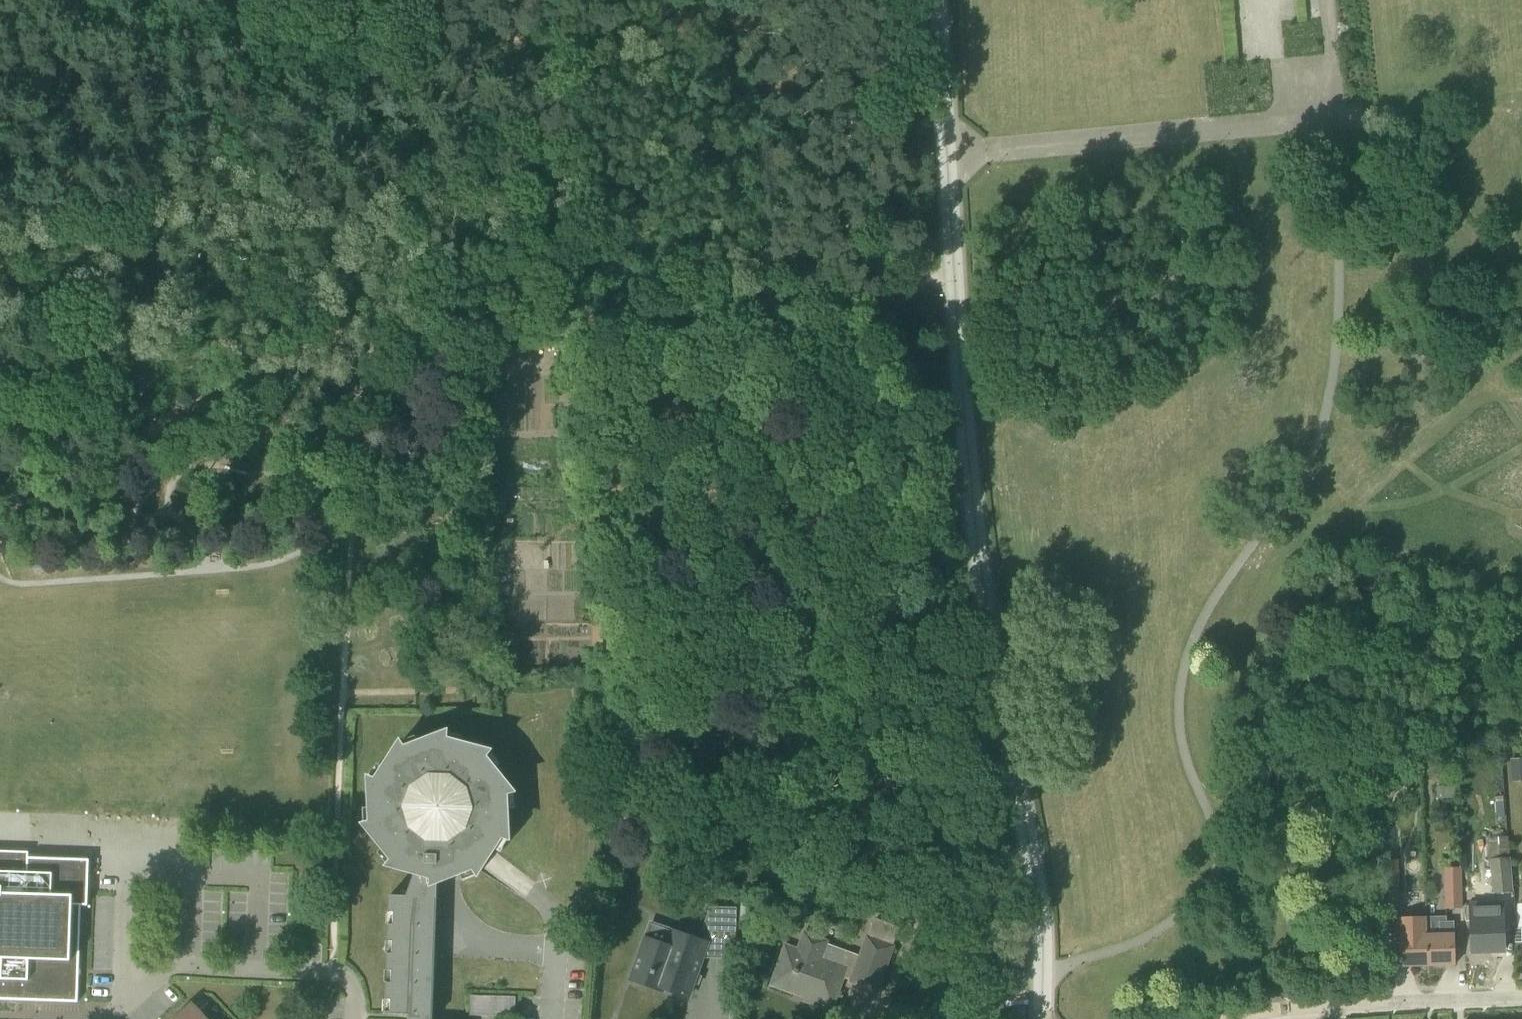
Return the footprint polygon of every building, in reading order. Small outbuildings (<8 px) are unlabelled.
[(509,584),(500,584),(501,594),(509,594),(509,584)] [(436,927),(437,909),(437,899),(438,883),(458,875),(475,868),(477,872),(475,876),(476,877),(480,871),(493,851),(493,850),(503,836),(507,837),(507,842),(509,842),(507,793),(511,792),(514,796),(516,794),(485,757),(488,753),(492,754),(493,752),(446,740),(446,735),(450,734),(450,732),(404,749),(401,746),(404,742),(402,740),(376,781),(372,780),(371,775),(369,775),(372,824),(368,825),(365,822),(363,823),(394,861),(391,864),(386,863),(386,865),(415,873),(407,896),(389,896),(389,913),(394,913),(394,924),(388,924),(388,942),(393,942),(393,953),(387,953),(387,971),(392,971),(392,983),(386,982),(386,1000),(391,1000),(391,1012),(385,1012),(385,1014),(408,1015),(408,1018),(433,1018),(436,927)] [(1512,783),(1521,782),(1521,758),(1510,760),(1512,783)] [(1453,786),(1436,787),(1437,798),(1454,796),(1453,786)] [(1508,838),(1485,840),(1487,861),(1489,861),(1490,861),(1492,895),(1512,894),(1512,892),(1508,838)] [(78,1002),(81,905),(88,906),(89,860),(28,858),(28,862),(0,861),(0,1000),(78,1002)] [(1460,864),(1442,865),(1443,906),(1461,906),(1460,864)] [(1504,951),(1502,902),(1470,903),(1471,932),(1472,952),(1504,951)] [(710,909),(700,943),(649,928),(632,986),(664,995),(665,993),(691,1000),(703,958),(736,959),(737,910),(710,909)] [(1426,917),(1393,918),(1394,937),(1399,937),(1399,946),(1400,966),(1427,966),(1428,966),(1427,933),(1426,917)] [(1438,933),(1427,933),(1428,966),(1455,965),(1454,921),(1438,922),(1438,933)] [(826,945),(827,942),(804,933),(798,950),(785,945),(773,977),(771,984),(805,997),(803,1001),(831,1011),(844,977),(851,979),(850,982),(877,992),(893,946),(867,937),(859,957),(826,945)] [(470,1015),(514,1017),(515,997),(471,996),(470,1015)] [(191,1002),(173,1018),(207,1018),(191,1002)]
